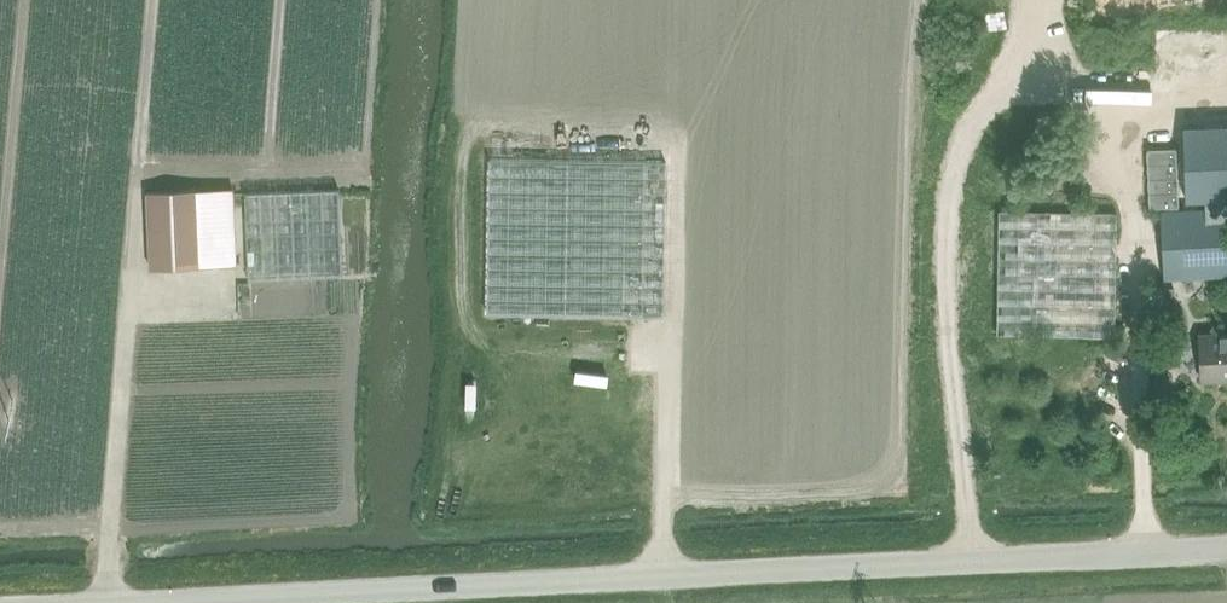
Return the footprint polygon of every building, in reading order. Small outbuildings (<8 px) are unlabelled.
[(553,150),(580,151),(580,139),(553,138),(553,150)] [(488,315),(664,316),(665,161),(489,159),(488,315)] [(1162,210),(1165,277),(1226,275),(1226,182),(1161,185),(1162,210)] [(151,269),(200,267),(236,265),(233,188),(148,191),(151,269)] [(241,193),(245,280),(344,276),(340,188),(241,193)] [(920,335),(1116,337),(1117,212),(921,211),(920,335)] [(1199,334),(1201,379),(1223,378),(1223,373),(1226,373),(1226,333),(1199,334)]
